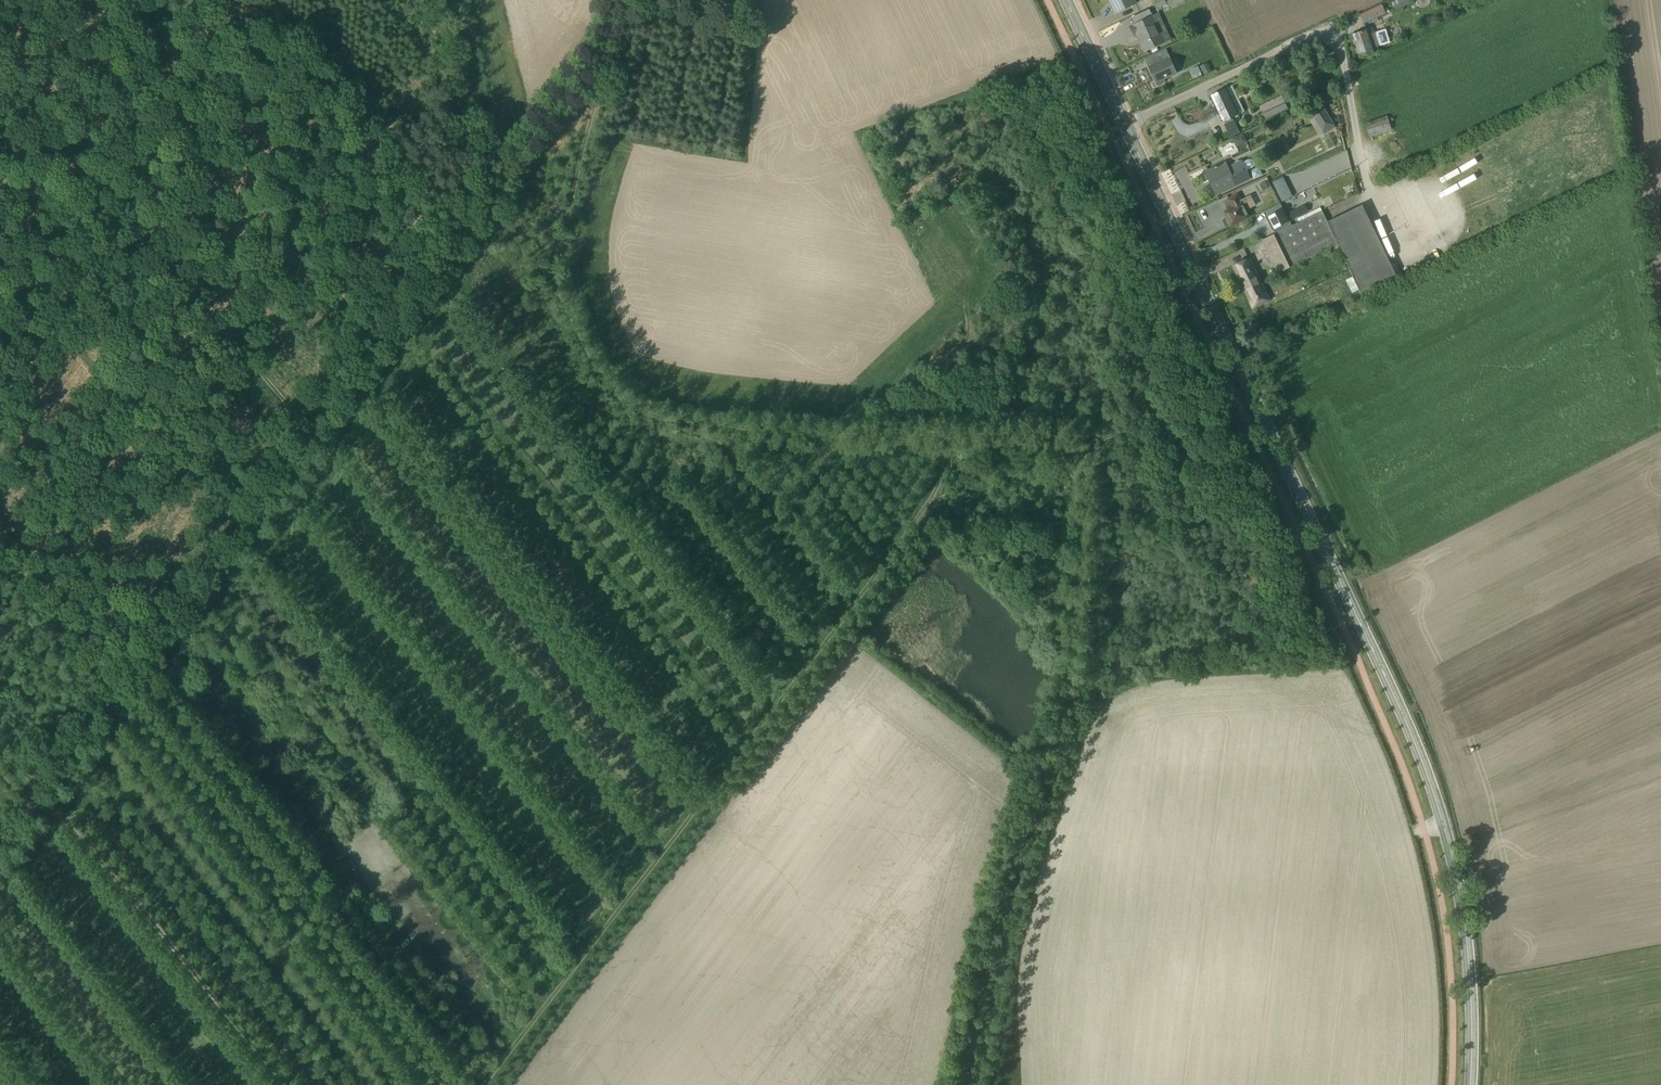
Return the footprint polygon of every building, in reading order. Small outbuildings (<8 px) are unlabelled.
[(1114,13),(1136,3),(1135,0),(1108,0),(1114,13)] [(1382,5),(1359,15),(1364,26),(1386,16),(1382,5)] [(1134,24),(1129,26),(1134,36),(1136,35),(1145,52),(1171,39),(1158,12),(1151,16),(1149,10),(1131,18),(1134,24)] [(1371,30),(1354,35),(1362,58),(1379,53),(1371,30)] [(1169,57),(1148,67),(1156,86),(1165,82),(1164,80),(1177,74),(1169,57)] [(1231,85),(1209,97),(1225,128),(1235,123),(1232,118),(1245,112),(1231,85)] [(1281,96),(1264,104),(1267,110),(1284,102),(1281,96)] [(1263,112),(1265,117),(1288,109),(1286,103),(1263,112)] [(1195,109),(1188,112),(1191,118),(1198,115),(1195,109)] [(1324,109),(1314,116),(1326,133),(1336,127),(1324,109)] [(1372,141),(1393,131),(1385,115),(1364,125),(1372,141)] [(1225,163),(1206,172),(1216,194),(1250,179),(1246,172),(1253,168),(1249,160),(1242,163),(1241,160),(1227,167),(1225,163)] [(1453,192),(1472,179),(1467,172),(1448,185),(1453,192)] [(1282,176),(1270,182),(1281,203),(1293,197),(1282,176)] [(1232,207),(1224,211),(1231,226),(1249,217),(1245,210),(1254,206),(1250,196),(1241,201),(1238,195),(1228,200),(1232,207)] [(1353,296),(1396,276),(1362,204),(1327,221),(1323,212),(1263,241),(1278,272),(1337,244),(1353,276),(1345,280),(1353,296)] [(1266,217),(1273,232),(1291,224),(1289,222),(1309,212),(1306,205),(1286,214),(1284,209),(1266,217)] [(1250,258),(1233,266),(1253,308),(1270,300),(1250,258)]
